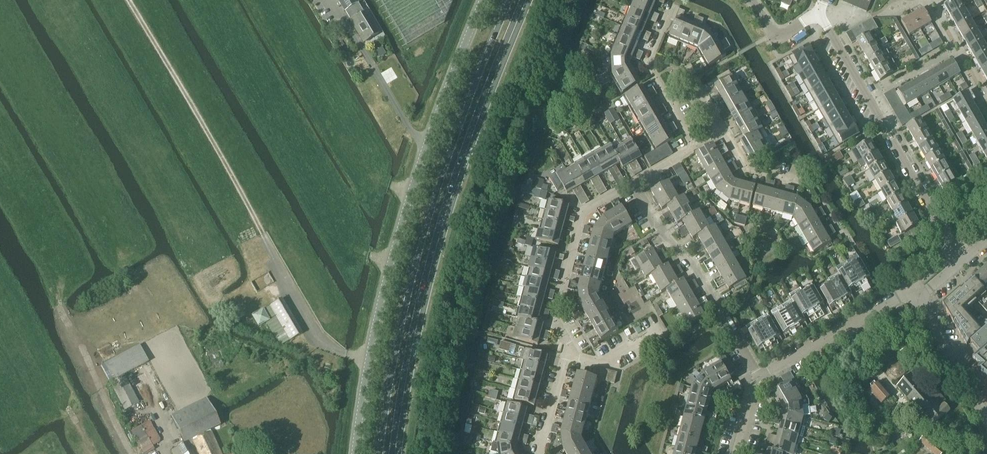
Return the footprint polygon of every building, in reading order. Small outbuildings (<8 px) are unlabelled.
[(357,0),(339,0),(364,42),(377,34),(364,12),(363,12),(358,3),(359,3),(357,0)] [(631,8),(657,19),(659,15),(651,12),(653,6),(639,0),(634,0),(631,8)] [(852,7),(857,9),(860,0),(855,0),(852,7)] [(857,9),(861,11),(865,1),(863,0),(860,0),(857,9)] [(964,8),(960,0),(955,0),(944,6),(950,16),(964,8)] [(974,2),(978,9),(984,6),(980,0),(978,0),(974,2)] [(865,1),(861,11),(866,13),(870,3),(869,3),(865,1)] [(631,8),(627,17),(645,25),(648,20),(655,23),(657,19),(631,8)] [(956,27),(970,19),(964,8),(950,16),(956,27)] [(676,19),(669,36),(679,41),(687,22),(681,20),(685,12),(679,10),(676,18),(676,19)] [(912,17),(920,31),(931,25),(923,10),(912,17)] [(687,22),(679,41),(688,44),(699,18),(695,16),(692,24),(687,22)] [(627,17),(623,27),(649,38),(651,34),(643,30),(645,25),(627,17)] [(909,37),(920,31),(912,17),(901,23),(909,37)] [(699,18),(688,44),(698,48),(705,30),(700,28),(703,20),(699,18)] [(872,32),(874,31),(877,29),(872,19),(866,22),(872,32)] [(895,19),(892,21),(898,31),(901,29),(895,19)] [(962,38),(977,30),(970,19),(956,27),(962,38)] [(869,34),(872,32),(866,22),(861,25),(867,35),(869,34)] [(862,38),(867,35),(861,25),(856,28),(862,38)] [(623,27),(619,36),(638,44),(640,38),(648,42),(649,38),(623,27)] [(705,30),(698,48),(698,49),(715,39),(716,39),(718,35),(716,33),(712,36),(709,33),(711,29),(709,27),(705,30)] [(856,41),(862,38),(856,28),(850,31),(856,41)] [(901,29),(898,31),(904,41),(907,39),(901,29)] [(968,49),(983,41),(977,30),(962,38),(968,49)] [(856,41),(850,31),(846,34),(852,44),(856,41)] [(862,52),(885,39),(884,39),(880,41),(874,31),(872,32),(869,34),(867,35),(862,38),(856,41),(862,52)] [(619,36),(615,45),(642,56),(643,52),(635,49),(638,44),(619,36)] [(715,39),(698,49),(703,57),(728,43),(726,39),(718,44),(716,39),(715,39)] [(868,62),(885,52),(881,47),(887,43),(885,39),(862,52),(868,62)] [(907,39),(904,41),(908,47),(910,51),(913,49),(911,45),(907,39)] [(986,52),(986,48),(983,41),(968,49),(975,60),(986,52)] [(938,48),(934,42),(929,45),(932,51),(938,48)] [(728,43),(703,57),(709,67),(726,57),(723,51),(730,47),(728,43)] [(615,45),(611,55),(630,63),(632,57),(640,60),(642,56),(615,45)] [(808,46),(788,58),(794,67),(813,56),(808,46)] [(913,49),(910,51),(916,61),(919,59),(913,49)] [(874,72),(892,61),(887,51),(885,53),(885,52),(868,62),(874,72)] [(986,67),(986,52),(975,60),(981,70),(986,67)] [(630,63),(611,55),(612,75),(613,75),(630,65),(630,63)] [(813,56),(794,67),(798,65),(802,73),(798,75),(799,76),(818,64),(813,56)] [(892,61),(874,72),(880,82),(898,71),(892,61)] [(941,67),(949,81),(960,75),(952,61),(941,67)] [(818,64),(799,76),(804,84),(823,73),(818,64)] [(630,65),(613,75),(618,84),(637,73),(634,69),(633,70),(630,65)] [(690,65),(685,68),(690,77),(696,74),(690,65)] [(939,88),(949,81),(941,67),(930,73),(939,88)] [(718,91),(710,95),(712,99),(737,85),(732,76),(729,70),(717,77),(720,82),(714,85),(718,91)] [(637,73),(618,84),(623,93),(640,83),(637,77),(639,76),(637,73)] [(823,73),(804,84),(809,93),(828,82),(823,73)] [(928,94),(939,88),(930,73),(919,80),(928,94)] [(596,79),(601,87),(610,81),(606,74),(596,79)] [(917,100),(928,94),(919,80),(908,86),(917,100)] [(828,82),(809,93),(814,102),(833,91),(828,82)] [(793,83),(788,86),(791,91),(796,88),(793,83)] [(965,84),(960,87),(963,91),(963,92),(968,89),(966,84),(965,84)] [(737,85),(712,99),(715,103),(722,99),(725,104),(743,95),(737,85)] [(642,86),(625,96),(630,105),(655,91),(652,87),(645,92),(642,86)] [(906,106),(917,100),(908,86),(898,92),(906,106)] [(796,88),(791,91),(794,97),(799,94),(796,88)] [(894,90),(884,96),(886,100),(897,94),(896,93),(894,90)] [(655,91),(630,105),(635,114),(653,104),(650,99),(657,95),(655,91)] [(833,91),(814,102),(819,111),(838,100),(833,91)] [(898,92),(896,93),(897,94),(900,99),(903,105),(904,107),(906,106),(898,92)] [(958,111),(973,103),(967,93),(953,101),(958,111)] [(897,94),(886,100),(889,105),(900,99),(897,94)] [(728,109),(721,113),(723,117),(747,103),(743,95),(725,104),(728,109)] [(900,99),(889,105),(892,111),(903,105),(900,99)] [(838,100),(819,111),(824,120),(843,108),(838,100)] [(747,103),(723,117),(725,121),(732,116),(735,122),(753,112),(747,103)] [(965,122),(979,114),(973,103),(958,111),(965,122)] [(653,104),(635,114),(640,123),(665,109),(663,105),(656,109),(653,104)] [(903,105),(892,111),(895,116),(906,110),(904,107),(903,105)] [(927,105),(922,109),(925,114),(930,110),(927,105)] [(843,108),(824,120),(829,128),(848,117),(843,108)] [(613,109),(604,114),(607,119),(616,114),(613,109)] [(665,109),(640,123),(645,132),(663,122),(660,117),(667,113),(665,109)] [(906,110),(895,116),(898,121),(909,115),(906,110)] [(938,110),(935,112),(941,122),(944,120),(938,110)] [(738,126),(731,131),(733,134),(757,120),(753,112),(735,122),(738,126)] [(971,132),(985,124),(979,114),(965,122),(971,132)] [(909,115),(898,121),(902,127),(912,121),(909,115)] [(951,115),(946,118),(950,124),(951,124),(955,121),(951,115)] [(848,117),(829,128),(834,137),(853,126),(848,117)] [(757,120),(733,134),(735,138),(742,134),(745,138),(745,139),(758,132),(762,130),(763,130),(757,120)] [(913,138),(927,130),(921,120),(907,128),(913,138)] [(944,120),(941,122),(947,132),(950,131),(944,120)] [(663,122),(645,132),(650,140),(675,126),(673,123),(666,127),(663,122)] [(986,138),(986,128),(985,124),(971,132),(977,143),(986,138)] [(675,126),(650,140),(656,150),(661,147),(667,144),(673,140),(670,134),(677,130),(675,126)] [(853,126),(834,137),(839,146),(859,135),(853,126)] [(784,127),(778,130),(782,137),(787,134),(784,127)] [(745,138),(740,141),(744,147),(741,148),(744,152),(768,138),(763,130),(762,130),(758,132),(745,139),(745,138)] [(918,149),(933,141),(927,130),(913,138),(918,149)] [(950,131),(947,132),(953,143),(956,141),(950,131)] [(964,136),(959,139),(962,146),(963,145),(967,143),(964,136)] [(768,138),(744,152),(746,156),(748,155),(751,160),(762,154),(765,159),(779,151),(776,145),(773,147),(768,138)] [(986,152),(986,138),(977,143),(983,154),(986,152)] [(632,141),(622,146),(638,174),(642,172),(636,161),(642,158),(632,141)] [(786,141),(780,144),(783,149),(788,146),(786,141)] [(856,148),(850,151),(857,163),(877,152),(870,141),(856,149),(856,148)] [(933,141),(918,149),(924,159),(938,151),(933,141)] [(956,141),(953,143),(959,153),(962,151),(956,141)] [(713,144),(695,153),(706,172),(724,162),(720,157),(728,152),(724,145),(716,149),(713,143),(713,144)] [(667,144),(661,147),(667,157),(673,154),(672,154),(668,145),(667,144)] [(611,146),(602,151),(616,176),(620,174),(615,166),(620,164),(621,163),(614,151),(611,146)] [(614,151),(621,163),(620,164),(623,168),(628,165),(635,176),(638,174),(622,146),(614,151)] [(656,150),(662,161),(665,159),(667,157),(661,147),(656,150)] [(656,150),(650,153),(656,164),(658,163),(662,161),(656,150)] [(602,151),(593,156),(603,173),(608,170),(612,178),(616,176),(602,151)] [(938,151),(924,159),(930,170),(944,162),(938,151)] [(962,151),(959,153),(965,164),(968,162),(962,151)] [(833,164),(843,159),(839,152),(829,158),(833,164)] [(877,152),(857,163),(860,168),(865,165),(868,171),(883,162),(877,152)] [(650,153),(644,157),(650,167),(656,164),(650,153)] [(593,156),(584,161),(598,186),(602,184),(598,176),(603,173),(593,156)] [(977,158),(971,161),(975,168),(976,168),(980,165),(977,158)] [(584,161),(575,166),(585,184),(590,181),(595,188),(598,186),(584,161)] [(724,162),(706,172),(711,181),(736,166),(734,163),(726,167),(724,162)] [(883,162),(868,171),(874,181),(889,173),(883,162)] [(944,162),(930,170),(936,180),(950,172),(944,162)] [(970,174),(963,178),(966,184),(977,178),(973,170),(968,162),(965,164),(970,174)] [(680,164),(672,168),(676,175),(678,177),(680,176),(685,173),(680,164)] [(575,166),(566,171),(581,196),(584,194),(580,187),(585,184),(575,166)] [(736,166),(711,181),(716,189),(716,190),(734,180),(731,174),(738,170),(736,166)] [(556,175),(549,179),(557,192),(561,190),(564,189),(567,194),(573,191),(577,198),(581,196),(566,171),(565,169),(556,175)] [(950,172),(936,180),(943,191),(957,183),(960,181),(954,170),(950,172)] [(685,173),(680,176),(685,185),(690,182),(685,173)] [(889,173),(874,181),(880,192),(895,183),(889,173)] [(850,176),(843,181),(845,184),(853,180),(850,176)] [(533,180),(531,187),(542,189),(543,183),(533,180)] [(734,180),(716,190),(729,200),(731,201),(736,181),(735,181),(734,180)] [(736,181),(731,201),(741,203),(746,181),(742,180),(741,183),(736,181)] [(758,187),(753,207),(763,210),(770,181),(767,180),(765,189),(758,187)] [(853,180),(845,184),(848,189),(855,184),(853,180)] [(668,181),(651,191),(654,197),(652,198),(654,202),(674,191),(668,181)] [(746,181),(741,203),(750,206),(755,187),(749,185),(750,182),(746,181)] [(770,181),(763,210),(774,212),(779,193),(773,191),(775,182),(770,181)] [(895,183),(880,192),(886,202),(901,194),(895,183)] [(779,193),(774,212),(783,215),(791,187),(787,186),(784,194),(779,193)] [(791,187),(783,215),(793,217),(793,218),(798,198),(793,196),(795,188),(791,187)] [(536,189),(534,196),(539,198),(539,199),(545,201),(548,192),(536,189)] [(674,191),(654,202),(656,206),(659,205),(662,210),(684,197),(684,196),(679,199),(674,191)] [(901,194),(886,202),(892,212),(890,214),(907,204),(901,194)] [(798,198),(793,218),(810,207),(811,203),(810,202),(807,204),(804,203),(802,201),(803,197),(801,195),(798,198)] [(684,197),(662,210),(667,207),(669,212),(662,216),(664,220),(689,205),(684,197)] [(549,201),(547,211),(568,217),(570,213),(567,212),(569,206),(549,201)] [(907,204),(890,214),(895,225),(896,225),(913,215),(907,204)] [(689,205),(664,220),(666,223),(674,219),(677,225),(700,212),(699,211),(694,214),(689,205)] [(600,216),(608,211),(605,206),(597,210),(600,216)] [(810,207),(793,218),(798,227),(823,212),(821,208),(813,212),(810,207)] [(603,219),(614,236),(632,226),(622,208),(603,219)] [(714,208),(708,211),(711,217),(717,213),(714,208)] [(547,211),(544,221),(563,226),(565,221),(567,221),(568,217),(547,211)] [(700,212),(677,225),(682,222),(685,227),(678,231),(680,235),(705,221),(700,212)] [(823,212),(798,227),(803,235),(821,225),(818,220),(825,216),(823,212)] [(877,215),(870,219),(872,223),(880,219),(877,215)] [(913,215),(896,225),(901,236),(919,226),(913,215)] [(744,227),(747,219),(737,216),(735,224),(744,227)] [(595,230),(595,231),(614,236),(603,219),(595,230)] [(544,221),(541,231),(563,237),(564,232),(562,232),(563,226),(544,221)] [(705,221),(680,235),(682,238),(689,234),(692,240),(697,237),(698,238),(716,227),(715,226),(710,229),(705,221)] [(821,225),(803,235),(808,244),(833,230),(831,226),(824,230),(821,225)] [(585,226),(583,235),(589,236),(591,228),(585,226)] [(700,242),(693,246),(696,250),(720,236),(716,227),(698,238),(700,242)] [(539,230),(536,240),(558,246),(559,240),(562,241),(563,237),(541,231),(539,230)] [(833,230),(808,244),(814,253),(831,243),(828,238),(835,233),(833,230)] [(609,255),(614,236),(595,231),(589,250),(609,255)] [(720,236),(696,250),(697,253),(704,249),(708,255),(725,244),(720,236)] [(890,249),(901,243),(897,237),(886,243),(890,249)] [(710,260),(703,264),(706,268),(731,253),(725,244),(708,255),(710,260)] [(534,248),(531,258),(553,264),(554,259),(563,261),(564,256),(534,248)] [(603,275),(609,255),(589,250),(584,270),(603,275)] [(653,250),(635,260),(640,269),(665,255),(663,251),(656,256),(653,250)] [(731,253),(706,268),(708,271),(715,267),(720,277),(714,281),(716,285),(741,271),(734,259),(740,256),(736,250),(731,253)] [(665,255),(640,269),(646,279),(651,276),(663,269),(663,268),(660,263),(667,259),(665,255)] [(531,258),(528,268),(559,276),(560,272),(551,270),(553,264),(531,258)] [(860,261),(849,267),(861,288),(872,282),(871,279),(860,261)] [(846,262),(836,268),(838,273),(839,273),(851,294),(861,288),(849,267),(846,262)] [(663,269),(651,276),(656,284),(681,270),(679,266),(671,271),(668,265),(663,268),(663,269)] [(526,278),(526,279),(548,285),(549,279),(557,281),(559,276),(528,268),(528,269),(529,269),(526,278)] [(598,295),(603,275),(584,270),(579,290),(598,295)] [(681,270),(656,284),(662,294),(667,291),(679,284),(679,283),(676,278),(683,274),(681,270)] [(974,278),(985,290),(986,288),(986,274),(983,270),(974,278)] [(741,271),(716,285),(716,286),(718,289),(725,285),(728,290),(734,287),(736,291),(747,284),(745,281),(746,280),(741,271)] [(838,273),(828,279),(843,305),(854,299),(851,294),(839,273),(838,273)] [(942,306),(967,346),(970,342),(983,331),(966,311),(986,292),(985,290),(974,278),(942,306)] [(526,279),(523,288),(526,289),(553,296),(555,292),(546,290),(548,285),(526,279)] [(828,279),(817,285),(832,311),(843,305),(828,279)] [(679,284),(667,291),(672,300),(696,285),(694,281),(687,286),(684,280),(679,283),(679,284)] [(696,285),(672,300),(677,308),(694,298),(691,293),(699,289),(696,285)] [(813,287),(802,294),(814,315),(825,308),(813,287)] [(526,289),(523,299),(542,304),(544,298),(552,300),(553,296),(526,289)] [(799,289),(789,295),(792,300),(804,321),(814,315),(802,294),(799,289)] [(580,305),(598,295),(579,290),(578,292),(580,305)] [(598,295),(580,305),(591,324),(608,314),(598,296),(598,295)] [(694,298),(677,308),(682,317),(707,303),(705,299),(697,303),(694,298)] [(281,299),(262,310),(269,322),(268,322),(265,324),(275,342),(276,344),(280,347),(281,346),(301,334),(281,299)] [(523,299),(521,308),(548,316),(549,311),(541,309),(542,304),(523,299)] [(792,300),(781,306),(796,332),(807,326),(804,321),(792,300)] [(707,303),(682,317),(687,326),(705,316),(702,311),(709,306),(707,303)] [(575,316),(580,313),(576,306),(570,309),(575,316)] [(781,306),(770,312),(785,338),(796,332),(781,306)] [(521,308),(518,319),(524,320),(537,324),(537,323),(539,318),(547,320),(548,316),(521,308)] [(261,311),(249,317),(256,329),(263,325),(265,324),(268,322),(261,311)] [(608,314),(591,324),(601,341),(618,331),(608,314)] [(767,314),(756,320),(771,347),(782,340),(767,314)] [(518,319),(515,328),(549,337),(550,333),(541,330),(543,324),(537,323),(537,324),(524,320),(518,319)] [(582,329),(587,326),(584,320),(579,323),(582,329)] [(756,320),(745,327),(749,334),(760,353),(771,347),(756,320)] [(515,328),(512,338),(537,345),(539,339),(547,341),(549,337),(515,328)] [(970,342),(980,353),(973,360),(981,367),(976,371),(979,373),(978,373),(985,379),(985,378),(986,380),(986,328),(983,331),(970,342)] [(594,338),(589,341),(593,348),(598,345),(597,343),(594,338)] [(902,339),(895,346),(908,361),(916,355),(902,339)] [(501,342),(499,350),(509,353),(511,345),(511,344),(501,342)] [(124,411),(138,403),(123,376),(147,363),(139,348),(138,346),(100,367),(108,381),(124,411)] [(528,351),(525,362),(544,367),(546,361),(549,362),(550,357),(528,351)] [(704,373),(715,390),(731,381),(730,380),(737,376),(726,358),(718,362),(720,364),(704,373)] [(525,362),(523,372),(544,378),(546,373),(543,372),(544,367),(525,362)] [(591,377),(591,378),(597,380),(600,368),(594,367),(591,376),(591,377)] [(600,368),(597,380),(603,381),(606,370),(600,368)] [(572,380),(574,371),(568,370),(566,378),(572,380)] [(606,370),(603,381),(608,383),(611,372),(606,370)] [(523,372),(520,381),(539,387),(541,381),(543,381),(544,378),(523,372)] [(611,372),(608,383),(609,383),(614,384),(617,373),(611,372)] [(780,387),(773,391),(776,397),(774,398),(776,402),(795,391),(790,382),(794,379),(790,372),(786,374),(780,377),(783,382),(784,385),(780,387)] [(712,392),(715,390),(704,373),(703,374),(693,387),(692,389),(711,395),(712,392)] [(578,374),(572,394),(592,400),(597,380),(591,378),(591,377),(578,374)] [(928,394),(911,374),(897,386),(932,426),(950,410),(945,404),(944,400),(934,388),(928,394)] [(520,381),(517,391),(539,397),(540,392),(538,392),(539,387),(520,381)] [(738,382),(727,388),(730,394),(741,387),(738,382)] [(881,403),(890,395),(878,382),(869,389),(881,403)] [(510,389),(507,399),(515,401),(534,406),(536,400),(538,401),(539,397),(517,391),(510,389)] [(707,413),(711,395),(692,389),(687,407),(707,413)] [(795,391),(776,402),(779,406),(781,405),(783,409),(800,400),(800,399),(799,398),(795,391)] [(716,395),(714,401),(720,402),(721,399),(723,398),(720,392),(716,395)] [(572,394),(567,414),(586,420),(592,400),(572,394)] [(800,400),(783,409),(784,412),(803,417),(803,416),(810,416),(809,406),(809,405),(809,401),(806,397),(800,400)] [(171,415),(184,443),(171,450),(173,453),(194,453),(189,445),(193,443),(199,453),(220,453),(208,430),(220,424),(214,412),(206,398),(171,415)] [(508,404),(505,414),(532,422),(534,417),(525,415),(527,409),(508,404)] [(701,433),(707,413),(687,407),(682,428),(701,433)] [(774,414),(773,420),(801,427),(803,417),(784,412),(783,417),(774,414)] [(505,414),(502,424),(521,430),(523,423),(531,426),(532,422),(505,414)] [(567,414),(561,434),(561,435),(582,441),(581,439),(586,420),(567,414)] [(827,415),(824,420),(829,424),(832,418),(827,415)] [(131,431),(144,453),(145,453),(154,449),(152,446),(161,441),(149,420),(131,431)] [(773,420),(772,423),(780,425),(779,432),(798,437),(798,436),(802,437),(804,428),(801,427),(773,420)] [(502,424),(499,434),(527,441),(528,437),(520,435),(521,430),(502,424)] [(556,435),(559,427),(553,425),(551,433),(556,435)] [(696,452),(701,433),(682,428),(676,447),(696,452)] [(769,435),(768,439),(795,447),(798,437),(779,432),(777,437),(769,435)] [(499,434),(497,443),(516,449),(518,443),(526,445),(527,441),(499,434)] [(561,435),(563,448),(566,453),(567,453),(583,443),(582,441),(561,435)] [(931,452),(933,453),(942,453),(944,452),(937,445),(926,435),(920,442),(927,448),(931,452)] [(767,443),(775,445),(774,450),(773,451),(783,453),(793,453),(795,447),(768,439),(767,443)] [(491,452),(498,453),(511,453),(517,451),(516,451),(516,449),(497,443),(493,442),(491,452)] [(567,453),(589,453),(583,443),(567,453)]
